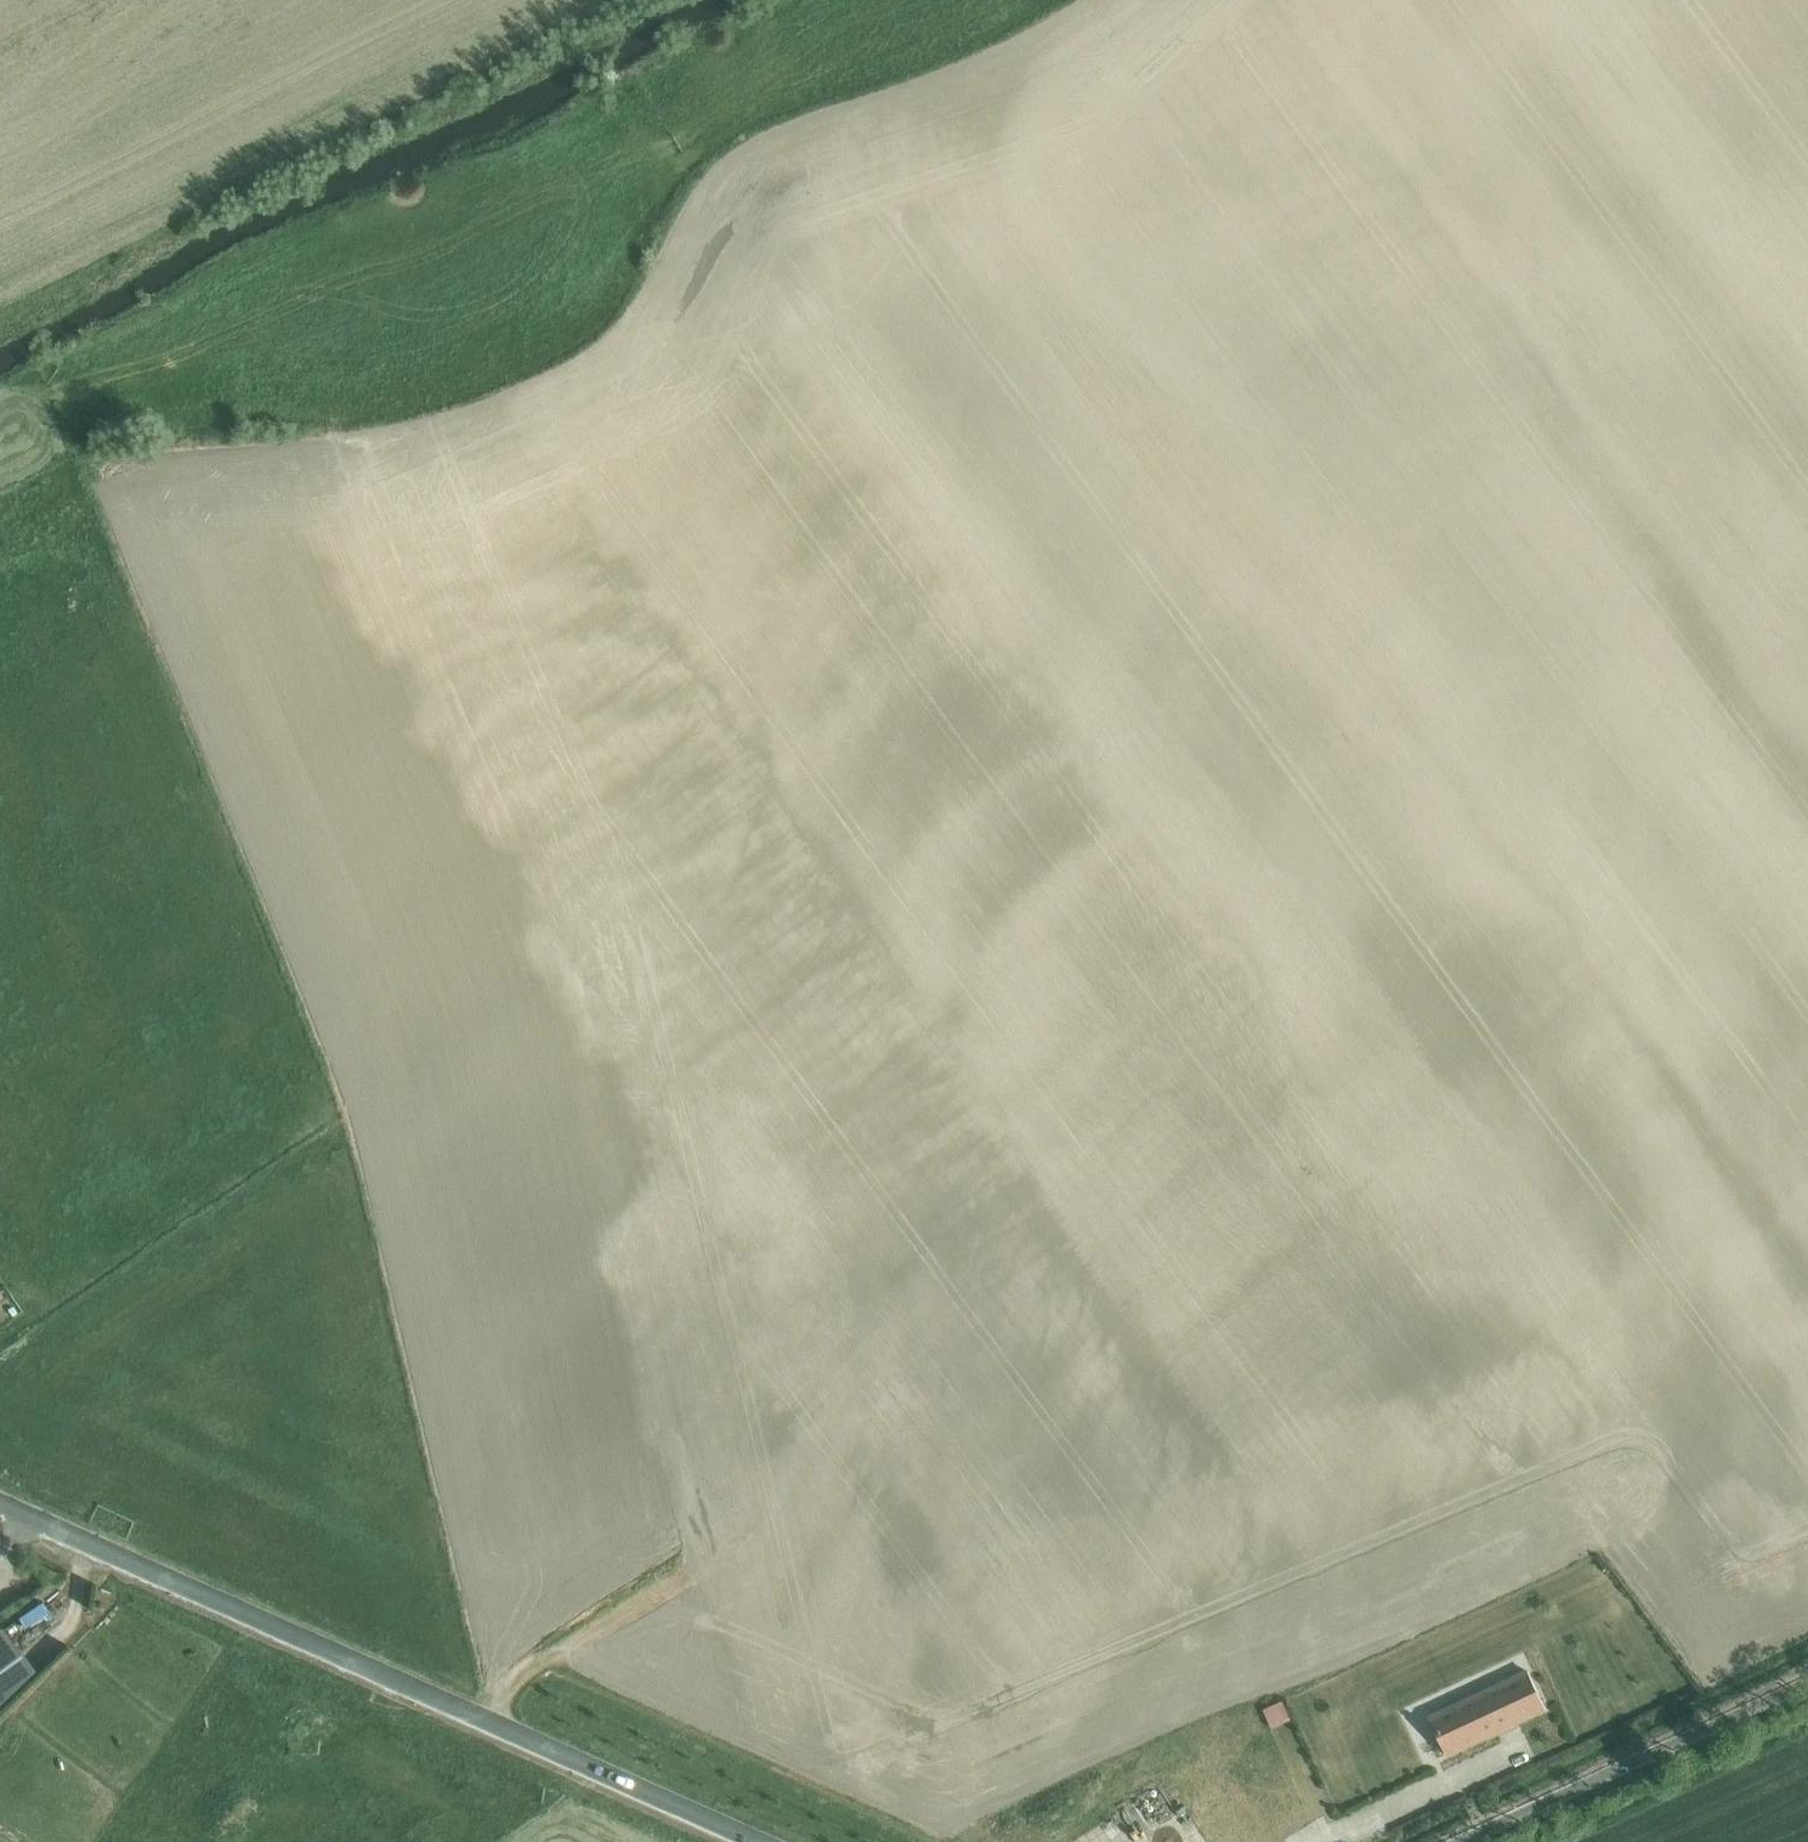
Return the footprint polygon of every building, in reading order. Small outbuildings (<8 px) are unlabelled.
[(8,1650),(38,1628),(24,1608),(0,1626),(0,1640),(8,1650)] [(1527,1671),(1428,1717),(1446,1754),(1545,1708),(1527,1671)] [(1290,1700),(1270,1709),(1278,1728),(1299,1720),(1290,1700)] [(1164,1823),(1174,1841),(1196,1841),(1181,1814),(1164,1823)]
